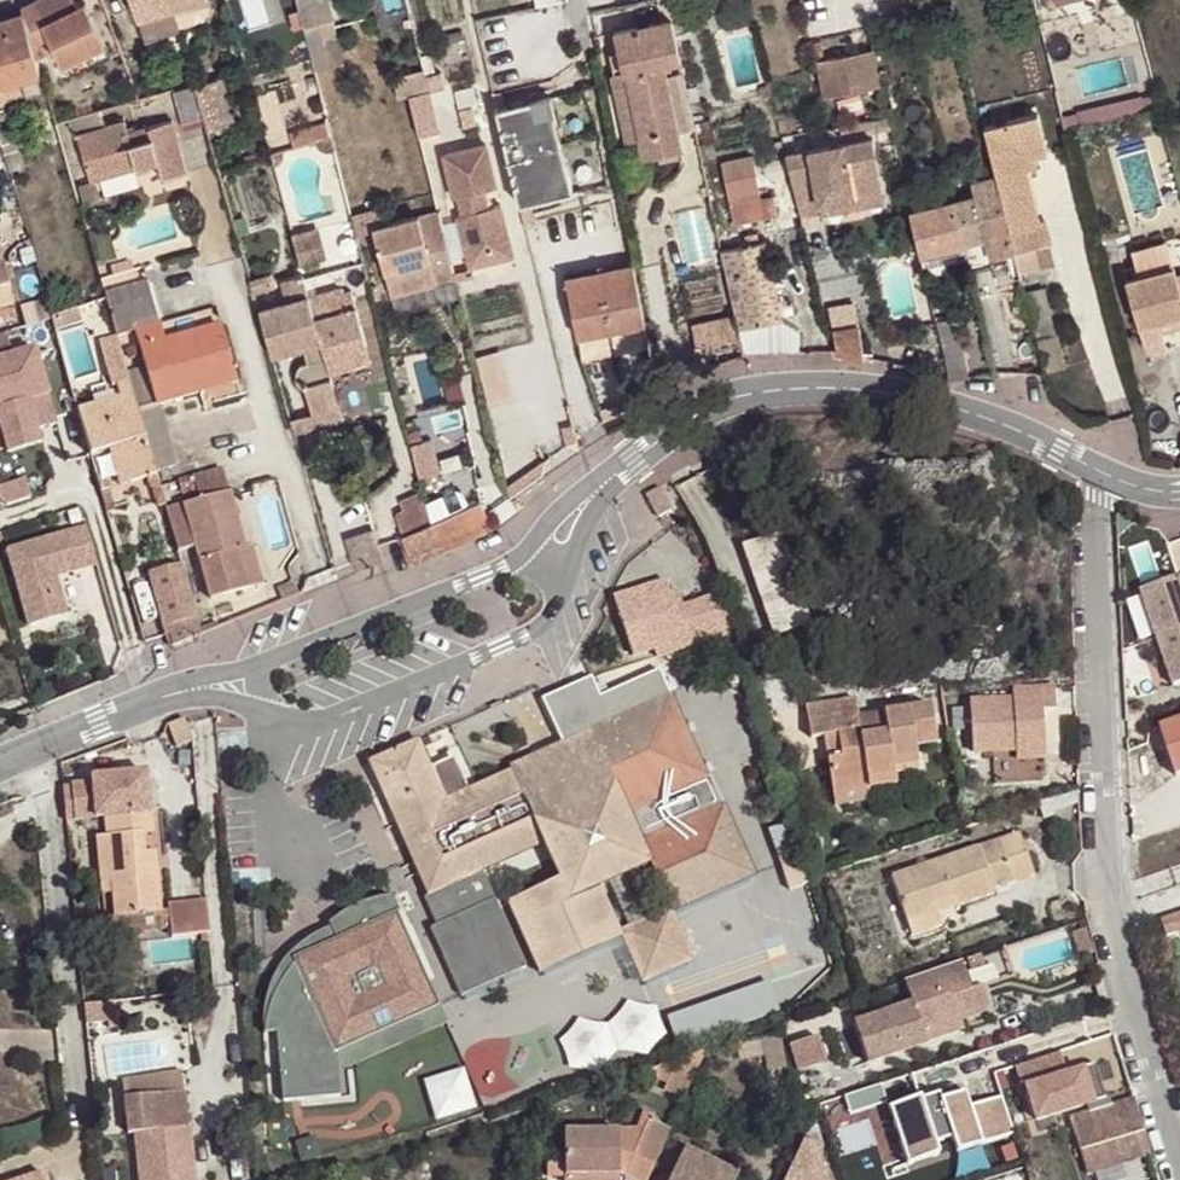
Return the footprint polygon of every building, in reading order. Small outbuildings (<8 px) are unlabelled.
[(22,8),(23,15),(37,59),(56,50),(64,66),(106,45),(92,16),(84,19),(78,8),(74,0),(39,0),(22,8)] [(171,0),(134,0),(139,17),(173,7),(171,0)] [(173,7),(180,31),(205,23),(210,8),(208,0),(198,0),(173,7)] [(303,27),(317,24),(331,21),(326,0),(296,0),(303,27)] [(78,8),(84,19),(92,16),(86,4),(78,8)] [(173,7),(139,17),(146,40),(180,31),(173,7)] [(24,78),(41,74),(37,59),(23,15),(0,22),(0,85),(24,78)] [(678,131),(694,127),(672,20),(615,33),(623,71),(613,74),(627,141),(639,138),(644,158),(658,154),(678,151),(682,149),(678,131)] [(329,68),(317,24),(303,27),(315,71),(329,68)] [(815,63),(824,98),(880,85),(873,50),(815,63)] [(392,83),(397,101),(410,98),(430,92),(425,74),(392,83)] [(24,78),(0,85),(0,103),(5,101),(29,95),(24,78)] [(221,79),(196,86),(205,118),(208,131),(234,123),(221,79)] [(205,118),(196,86),(174,92),(183,124),(205,118)] [(472,86),(455,91),(464,130),(477,127),(472,105),(476,104),(472,86)] [(430,92),(410,98),(414,112),(434,107),(430,92)] [(550,96),(496,109),(503,141),(519,205),(525,228),(539,225),(533,202),(573,192),(550,96)] [(0,103),(0,138),(9,169),(23,164),(5,101),(0,103)] [(101,110),(71,119),(76,138),(79,136),(91,176),(136,164),(137,168),(159,162),(165,180),(189,173),(173,120),(129,133),(125,122),(106,127),(101,110)] [(1027,148),(1045,144),(1037,114),(1020,118),(1027,148)] [(892,128),(889,117),(841,126),(843,138),(892,128)] [(1020,118),(984,127),(996,177),(1015,253),(1015,254),(1026,252),(1049,246),(1052,245),(1046,221),(1040,222),(1026,170),(1021,150),(1027,148),(1020,118)] [(431,122),(418,126),(422,139),(435,136),(431,122)] [(329,127),(318,130),(321,138),(331,135),(329,127)] [(297,136),(299,144),(314,139),(321,138),(318,130),(297,136)] [(321,138),(314,139),(316,143),(318,148),(322,150),(327,152),(335,149),(331,135),(321,138)] [(843,198),(881,192),(871,138),(832,146),(843,198)] [(1021,150),(1026,170),(1032,169),(1036,168),(1033,157),(1047,154),(1045,144),(1027,148),(1021,150)] [(486,146),(444,156),(454,198),(459,197),(463,215),(458,216),(469,258),(511,249),(501,206),(489,209),(484,191),(496,188),(486,146)] [(832,146),(785,154),(800,216),(821,212),(819,203),(843,198),(832,146)] [(284,148),(271,152),(273,160),(274,166),(280,164),(283,162),(284,159),(284,154),(285,151),(284,148)] [(680,157),(678,151),(658,154),(660,161),(680,157)] [(1015,253),(996,177),(971,183),(974,196),(955,201),(968,257),(988,251),(990,259),(1009,254),(1015,253)] [(759,193),(763,211),(796,204),(792,186),(759,193)] [(843,198),(846,208),(882,201),(881,192),(843,198)] [(763,211),(759,193),(729,199),(733,223),(765,216),(763,211)] [(819,203),(821,212),(846,208),(843,198),(819,203)] [(923,267),(968,257),(955,201),(911,211),(917,239),(923,267)] [(455,281),(438,212),(374,226),(391,296),(455,281)] [(320,227),(293,234),(301,266),(328,258),(320,227)] [(766,242),(721,251),(739,329),(766,323),(755,274),(772,270),(766,242)] [(1140,277),(1174,267),(1167,242),(1133,252),(1140,277)] [(1049,246),(1026,252),(1030,269),(1053,264),(1049,246)] [(511,249),(469,258),(471,267),(513,257),(511,249)] [(970,269),(1010,259),(1009,254),(990,259),(988,251),(968,257),(970,269)] [(632,264),(565,278),(578,337),(582,357),(609,352),(605,331),(644,323),(632,264)] [(3,265),(0,266),(0,335),(19,329),(3,265)] [(1176,276),(1174,267),(1140,277),(1126,280),(1138,326),(1167,319),(1179,315),(1179,275),(1176,276)] [(755,274),(766,323),(783,320),(772,270),(755,274)] [(251,279),(255,294),(275,288),(271,273),(251,279)] [(340,407),(330,372),(310,296),(304,274),(282,280),(288,302),(260,311),(272,355),(304,346),(308,362),(302,364),(299,367),(296,373),(295,377),(296,382),(299,387),(305,387),(312,415),(340,407)] [(138,409),(157,403),(201,391),(197,376),(233,366),(221,325),(165,341),(149,282),(105,295),(106,299),(117,337),(136,332),(146,369),(128,375),(138,409)] [(342,287),(310,296),(330,372),(357,365),(348,336),(362,332),(351,291),(343,293),(342,287)] [(1026,293),(1045,373),(1064,368),(1045,289),(1026,293)] [(47,300),(34,303),(39,322),(52,318),(47,300)] [(77,310),(52,318),(56,331),(81,322),(77,310)] [(829,318),(833,336),(857,334),(853,313),(829,318)] [(936,320),(949,380),(968,375),(955,315),(936,320)] [(1167,319),(1170,329),(1179,326),(1179,315),(1167,319)] [(766,323),(739,329),(744,355),(799,353),(798,327),(783,320),(766,323)] [(348,336),(357,365),(370,361),(362,332),(348,336)] [(833,336),(837,354),(863,361),(857,334),(833,336)] [(131,481),(149,477),(156,475),(156,473),(155,471),(138,409),(128,375),(117,337),(103,342),(107,356),(104,357),(112,387),(116,386),(119,398),(78,409),(91,454),(111,448),(108,439),(116,437),(124,467),(127,465),(131,481)] [(0,354),(0,451),(35,443),(31,428),(51,423),(32,346),(0,354)] [(504,348),(477,353),(486,403),(513,398),(504,348)] [(237,380),(233,366),(197,376),(201,391),(237,380)] [(411,441),(418,475),(443,470),(437,434),(472,428),(467,402),(418,412),(423,438),(411,441)] [(138,409),(155,471),(174,465),(157,403),(138,409)] [(343,420),(340,407),(312,415),(291,421),(292,423),(294,433),(343,420)] [(108,439),(111,448),(121,484),(131,481),(127,465),(124,467),(116,437),(108,439)] [(197,476),(203,499),(229,491),(223,468),(197,476)] [(154,487),(159,486),(156,475),(149,477),(152,488),(154,487)] [(159,505),(164,504),(159,486),(154,487),(159,505)] [(659,488),(646,495),(658,516),(671,509),(659,488)] [(166,509),(178,551),(196,546),(210,598),(249,587),(239,551),(246,549),(229,491),(203,499),(166,509)] [(414,566),(443,553),(430,523),(422,493),(401,503),(404,512),(396,516),(403,538),(408,552),(414,566)] [(430,523),(443,553),(492,531),(479,501),(430,523)] [(56,576),(98,564),(87,527),(8,550),(28,620),(59,611),(49,578),(56,576)] [(360,570),(382,562),(373,530),(345,538),(353,565),(354,568),(355,569),(356,570),(360,570)] [(239,551),(249,587),(262,583),(252,547),(246,549),(239,551)] [(172,646),(201,634),(182,564),(148,574),(166,636),(169,635),(172,646)] [(49,578),(59,611),(66,609),(56,576),(49,578)] [(1142,592),(1158,639),(1179,631),(1179,578),(1142,592)] [(655,657),(736,630),(724,591),(683,604),(678,590),(670,593),(665,580),(613,597),(632,657),(653,650),(655,657)] [(282,602),(299,595),(294,582),(277,588),(282,602)] [(1158,639),(1175,686),(1179,684),(1179,631),(1158,639)] [(630,674),(548,706),(565,745),(645,708),(630,674)] [(971,703),(974,752),(992,751),(1016,749),(1016,759),(1044,757),(1042,723),(1028,724),(1028,711),(1041,711),(1054,710),(1052,689),(1012,692),(1012,700),(998,701),(997,692),(973,694),(974,703),(971,703)] [(406,849),(417,873),(428,898),(424,900),(437,928),(430,931),(461,999),(525,970),(481,873),(543,845),(559,880),(507,903),(540,974),(622,937),(642,984),(693,961),(672,914),(755,876),(723,807),(720,809),(669,697),(645,708),(618,720),(624,732),(567,758),(563,750),(510,774),(445,804),(417,743),(368,766),(398,831),(385,836),(393,855),(406,849)] [(805,707),(810,738),(824,736),(837,734),(841,758),(827,759),(833,795),(870,789),(868,778),(895,774),(894,768),(918,764),(915,746),(914,737),(934,734),(930,705),(857,717),(855,699),(805,707)] [(1042,723),(1041,711),(1028,711),(1028,724),(1042,723)] [(176,747),(192,741),(184,718),(168,723),(176,747)] [(550,751),(509,770),(510,774),(563,750),(567,758),(624,732),(618,720),(565,745),(550,751)] [(1179,775),(1179,721),(1159,729),(1176,777),(1179,775)] [(837,734),(824,736),(827,759),(841,758),(837,734)] [(936,744),(934,734),(914,737),(915,746),(936,744)] [(1016,749),(992,751),(992,760),(1016,759),(1016,749)] [(1045,767),(1044,757),(1016,759),(1017,768),(1045,767)] [(101,818),(150,813),(146,772),(91,778),(92,783),(71,785),(71,787),(74,820),(101,818)] [(897,785),(895,774),(868,778),(870,789),(897,785)] [(1033,781),(1037,802),(1046,798),(1049,798),(1046,780),(1033,781)] [(66,821),(74,820),(71,787),(63,788),(66,821)] [(872,801),(870,789),(833,795),(834,806),(872,801)] [(1046,798),(1037,802),(1043,817),(1052,813),(1046,798)] [(150,813),(101,818),(103,836),(96,837),(101,894),(113,893),(115,917),(160,912),(154,851),(143,852),(141,834),(153,833),(151,813),(150,813)] [(890,877),(906,923),(935,913),(933,904),(953,897),(955,906),(994,893),(993,889),(1034,874),(1019,832),(890,877)] [(935,913),(955,906),(953,897),(933,904),(935,913)] [(339,1074),(337,1056),(439,1009),(397,916),(399,914),(393,899),(392,899),(391,899),(390,899),(389,899),(388,899),(388,900),(387,900),(386,900),(385,900),(384,900),(384,901),(383,901),(382,901),(381,901),(380,901),(380,902),(379,902),(378,902),(377,902),(376,902),(375,902),(374,902),(374,903),(373,903),(372,903),(371,904),(370,904),(369,905),(368,905),(367,905),(366,905),(365,905),(364,906),(363,907),(362,907),(361,907),(360,907),(360,908),(359,908),(358,909),(357,909),(356,910),(355,910),(354,910),(353,911),(352,912),(351,912),(350,912),(349,913),(348,914),(347,914),(346,915),(345,916),(344,916),(344,917),(343,917),(342,917),(342,918),(341,919),(340,919),(339,920),(338,920),(337,921),(336,922),(335,922),(335,923),(334,924),(333,924),(334,924),(333,925),(332,925),(332,926),(331,926),(331,927),(330,928),(329,928),(336,944),(293,962),(295,968),(294,969),(294,970),(293,970),(293,971),(292,972),(291,973),(290,973),(290,974),(289,975),(288,976),(288,977),(287,977),(287,978),(287,979),(286,979),(286,980),(285,981),(284,982),(284,983),(283,983),(283,984),(282,986),(281,987),(281,988),(280,989),(280,990),(279,990),(279,992),(278,993),(278,994),(277,995),(277,996),(276,996),(276,998),(275,999),(275,1000),(274,1001),(274,1002),(273,1003),(273,1004),(273,1005),(272,1007),(272,1008),(272,1009),(271,1009),(271,1010),(271,1011),(271,1012),(270,1013),(270,1015),(269,1016),(269,1017),(269,1018),(269,1019),(269,1020),(269,1022),(268,1022),(268,1023),(268,1024),(267,1025),(267,1026),(267,1027),(267,1028),(267,1029),(267,1030),(266,1032),(266,1033),(266,1034),(266,1035),(266,1036),(266,1037),(266,1038),(278,1037),(284,1106),(342,1099),(339,1074)] [(167,905),(170,938),(208,934),(204,902),(167,905)] [(161,930),(160,912),(115,917),(117,938),(144,936),(144,931),(161,930)] [(940,924),(935,913),(906,923),(911,934),(940,924)] [(1179,930),(1179,913),(1159,919),(1164,934),(1179,930)] [(961,961),(904,980),(911,1002),(853,1023),(867,1064),(964,1030),(960,1020),(989,1011),(983,997),(975,1000),(971,990),(961,961)] [(771,983),(667,1007),(674,1040),(779,1015),(771,983)] [(980,987),(971,990),(975,1000),(983,997),(980,987)] [(337,1056),(339,1074),(446,1025),(439,1009),(337,1056)] [(670,1047),(663,1031),(648,1036),(655,1053),(670,1047)] [(786,1068),(780,1035),(760,1039),(766,1072),(786,1068)] [(1044,1035),(1014,1044),(1022,1066),(1052,1057),(1044,1035)] [(1022,1066),(1014,1044),(999,1049),(1007,1071),(1022,1066)] [(693,1078),(707,1048),(646,1069),(654,1092),(693,1078)] [(424,1077),(433,1116),(473,1107),(464,1068),(424,1077)] [(879,1108),(892,1165),(1013,1136),(1003,1094),(967,1103),(964,1087),(879,1108)] [(184,1091),(125,1097),(129,1134),(137,1133),(142,1179),(194,1179),(184,1091)] [(1150,1155),(1133,1098),(1069,1118),(1087,1175),(1150,1155)] [(546,1177),(564,1176),(564,1169),(619,1168),(619,1164),(631,1164),(625,1178),(629,1179),(647,1179),(670,1129),(650,1120),(652,1116),(643,1112),(636,1129),(563,1130),(564,1163),(546,1163),(546,1177)] [(803,1141),(785,1179),(827,1179),(814,1143),(803,1141)] [(738,1174),(685,1148),(669,1179),(735,1179),(738,1174)] [(619,1176),(619,1168),(564,1169),(564,1176),(619,1176)]
